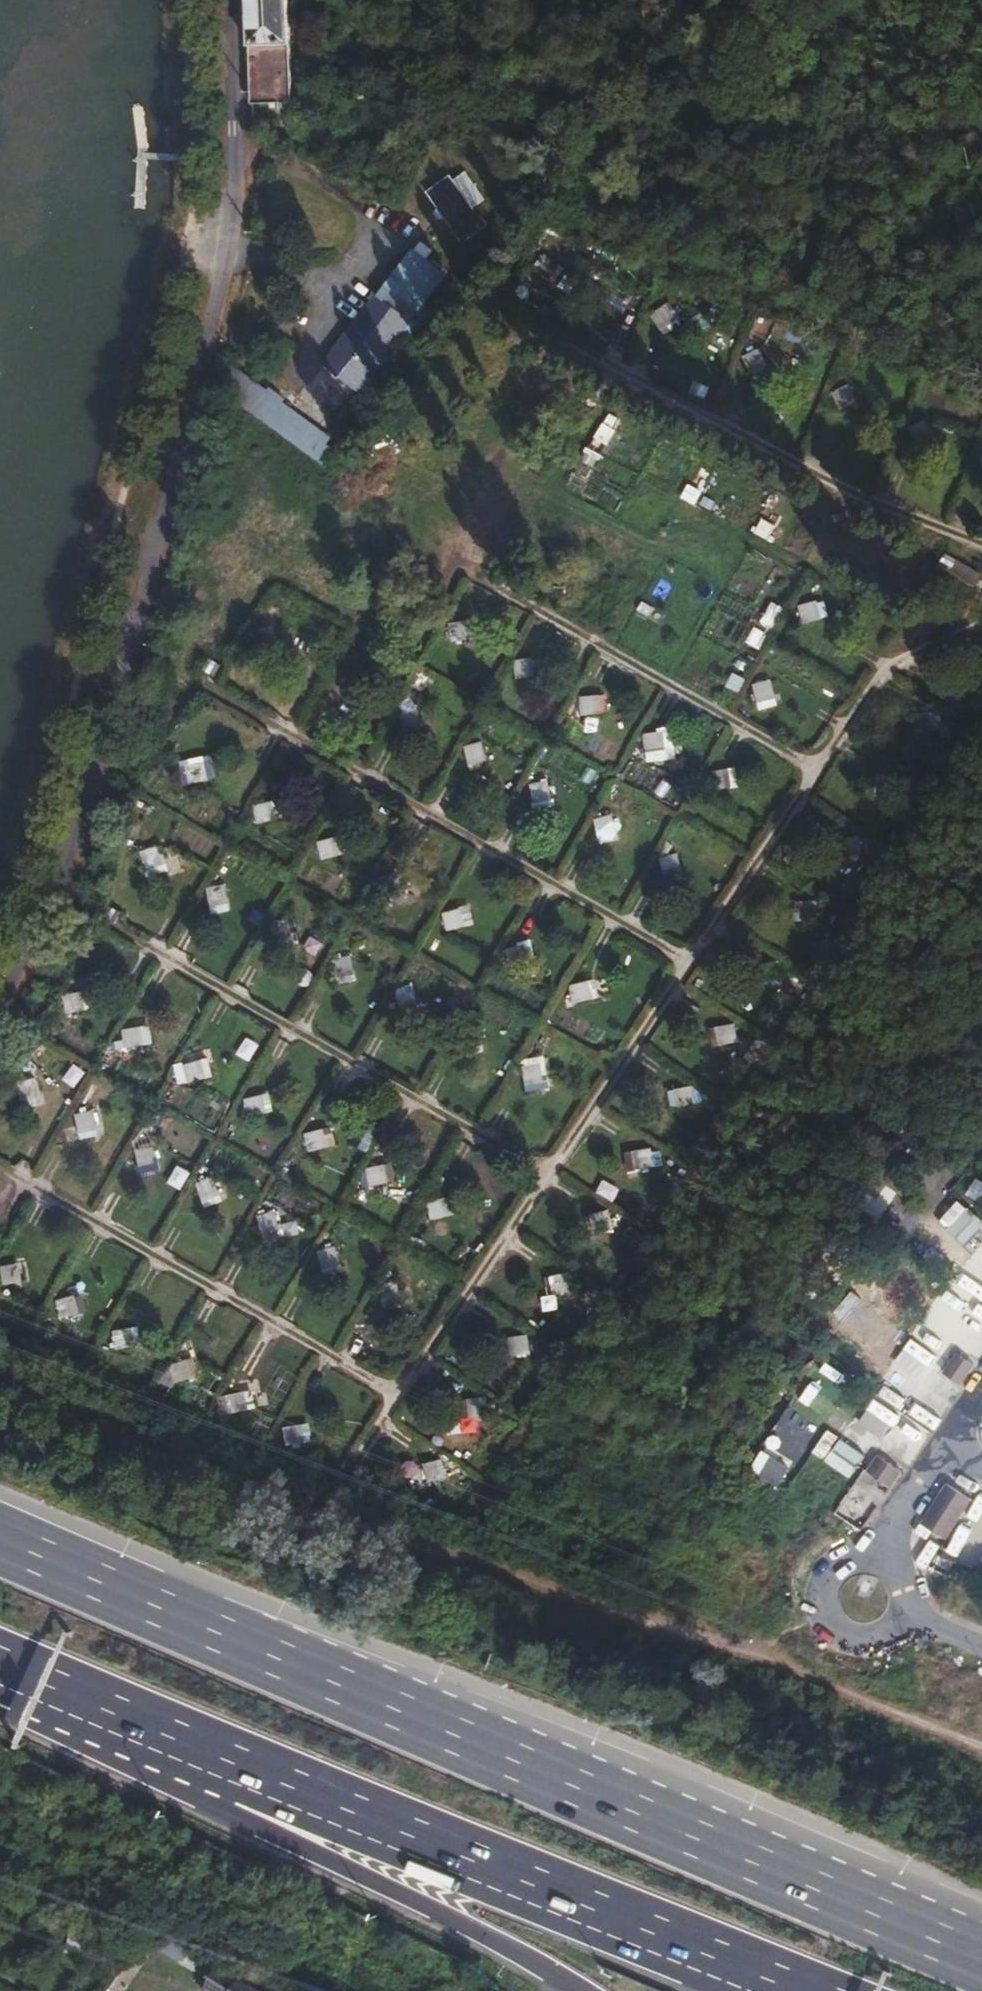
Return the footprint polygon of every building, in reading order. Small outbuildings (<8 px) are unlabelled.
[(292,102),(289,44),(290,44),(288,0),(247,0),(248,46),(252,46),(254,104),(292,102)] [(450,174),(426,192),(463,243),(487,226),(450,174)] [(417,252),(328,368),(361,393),(450,277),(417,252)] [(662,331),(678,320),(666,304),(650,314),(662,331)] [(681,324),(678,320),(662,331),(665,335),(681,324)] [(752,374),(769,365),(759,347),(742,356),(752,374)] [(226,359),(218,389),(252,414),(269,391),(226,359)] [(771,370),(769,365),(752,374),(754,378),(771,370)] [(841,410),(857,402),(849,384),(832,392),(841,410)] [(269,391),(252,414),(267,424),(284,401),(286,399),(270,387),(269,391)] [(267,424),(299,447),(315,425),(284,401),(267,424)] [(860,407),(857,402),(841,410),(842,414),(860,407)] [(918,446),(935,438),(926,420),(909,428),(918,446)] [(937,442),(935,438),(918,446),(920,450),(937,442)] [(945,553),(939,566),(975,587),(981,574),(957,560),(945,553)] [(823,599),(818,600),(823,619),(828,617),(823,599)] [(818,600),(799,605),(799,606),(804,624),(823,619),(818,600)] [(471,639),(467,619),(448,623),(451,642),(471,639)] [(467,619),(471,639),(476,638),(473,619),(467,619)] [(273,625),(254,631),(260,650),(280,644),(273,625)] [(968,648),(975,664),(981,662),(981,642),(968,648)] [(975,664),(968,648),(963,649),(969,667),(975,664)] [(210,657),(202,670),(215,677),(216,677),(222,665),(210,657)] [(536,677),(534,657),(514,660),(516,680),(536,677)] [(758,704),(777,698),(771,679),(753,684),(758,704)] [(602,715),(600,695),(580,696),(581,716),(602,715)] [(778,703),(777,698),(758,704),(760,708),(778,703)] [(406,734),(425,727),(418,708),(399,715),(406,734)] [(427,731),(425,727),(406,734),(408,739),(427,731)] [(666,751),(664,731),(644,734),(646,753),(666,751)] [(469,765),(488,761),(484,741),(464,746),(469,765)] [(210,760),(206,761),(209,780),(214,779),(210,760)] [(209,780),(206,761),(186,764),(189,784),(209,780)] [(490,766),(488,761),(469,765),(470,770),(490,766)] [(734,767),(729,768),(733,787),(738,787),(734,767)] [(733,787),(729,768),(710,772),(713,792),(733,787)] [(533,804),(552,800),(549,780),(529,784),(533,804)] [(277,800),(273,801),(277,821),(282,819),(277,800)] [(553,805),(552,800),(533,804),(533,808),(553,805)] [(277,821),(273,801),(253,805),(258,825),(277,821)] [(599,840),(618,835),(613,815),(594,820),(599,840)] [(859,834),(839,837),(842,857),(862,854),(859,834)] [(341,835),(336,836),(341,856),(346,854),(341,835)] [(620,839),(618,835),(599,840),(600,845),(620,839)] [(341,856),(336,836),(317,842),(322,861),(341,856)] [(146,871),(166,865),(159,846),(140,852),(146,871)] [(663,878),(683,872),(678,853),(659,858),(663,878)] [(167,870),(166,865),(146,871),(148,876),(167,870)] [(404,870),(399,872),(404,891),(409,890),(404,870)] [(404,891),(399,872),(380,877),(385,896),(404,891)] [(684,877),(683,872),(663,878),(665,883),(684,877)] [(211,907),(231,903),(227,884),(208,888),(211,907)] [(821,900),(801,900),(801,919),(822,920),(821,900)] [(232,908),(231,903),(211,907),(212,912),(232,908)] [(110,905),(103,917),(115,924),(122,912),(110,905)] [(467,906),(462,907),(467,926),(472,925),(467,906)] [(467,926),(462,907),(442,912),(447,931),(467,926)] [(274,944),(294,939),(289,919),(269,924),(274,944)] [(295,944),(294,939),(274,944),(276,948),(295,944)] [(531,942),(525,943),(530,963),(535,962),(531,942)] [(530,963),(525,943),(506,948),(511,968),(530,963)] [(336,979),(356,974),(351,955),(332,959),(336,979)] [(357,979),(356,974),(336,979),(337,984),(357,979)] [(595,979),(589,980),(594,1000),(599,999),(595,979)] [(594,1000),(589,980),(570,985),(574,1005),(594,1000)] [(86,990),(81,991),(87,1010),(92,1009),(86,990)] [(87,1010),(81,991),(62,997),(68,1016),(87,1010)] [(401,1014),(421,1010),(416,991),(397,995),(401,1014)] [(422,1015),(421,1010),(401,1014),(403,1019),(422,1015)] [(735,1023),(715,1027),(719,1046),(738,1043),(735,1023)] [(147,1025),(142,1026),(145,1045),(150,1045),(147,1025)] [(145,1045),(142,1026),(122,1030),(126,1049),(145,1045)] [(719,1046),(715,1027),(710,1028),(714,1047),(719,1046)] [(484,1050),(483,1045),(464,1050),(465,1055),(484,1050)] [(207,1058),(202,1059),(207,1078),(212,1077),(207,1058)] [(207,1078),(202,1059),(183,1064),(188,1084),(207,1078)] [(525,1086),(544,1082),(541,1063),(521,1066),(525,1086)] [(22,1101),(41,1097),(37,1077),(18,1082),(22,1101)] [(545,1087),(544,1082),(525,1086),(526,1091),(545,1087)] [(695,1086),(675,1089),(679,1109),(698,1105),(695,1086)] [(679,1109),(675,1089),(670,1090),(674,1110),(679,1109)] [(269,1093),(264,1094),(268,1113),(273,1112),(269,1093)] [(268,1113),(264,1094),(244,1099),(249,1118),(268,1113)] [(43,1102),(41,1097),(22,1101),(23,1106),(43,1102)] [(79,1133),(99,1129),(95,1110),(75,1114),(79,1133)] [(329,1128),(324,1129),(328,1148),(333,1147),(329,1128)] [(100,1134),(99,1129),(79,1133),(80,1138),(100,1134)] [(328,1148),(324,1129),(304,1133),(309,1152),(328,1148)] [(140,1168),(159,1164),(155,1144),(136,1149),(140,1168)] [(652,1148),(632,1151),(636,1171),(655,1167),(652,1148)] [(636,1171),(632,1151),(627,1152),(630,1172),(636,1171)] [(391,1163),(386,1164),(390,1183),(395,1182),(391,1163)] [(160,1169),(159,1164),(140,1168),(141,1173),(160,1169)] [(390,1183),(386,1164),(366,1168),(371,1188),(390,1183)] [(202,1202),(221,1195),(214,1176),(195,1183),(202,1202)] [(222,1200),(221,1195),(202,1202),(204,1207),(222,1200)] [(451,1196),(447,1197),(451,1217),(456,1216),(451,1196)] [(451,1217),(447,1197),(427,1201),(431,1221),(451,1217)] [(609,1209),(590,1213),(595,1233),(614,1228),(609,1209)] [(261,1235),(281,1230),(275,1210),(256,1216),(261,1235)] [(595,1233),(590,1213),(585,1215),(590,1234),(595,1233)] [(282,1235),(281,1230),(261,1235),(263,1240),(282,1235)] [(324,1270),(343,1264),(337,1246),(318,1251),(324,1270)] [(25,1262),(20,1263),(24,1283),(28,1282),(25,1262)] [(24,1283),(20,1263),(0,1267),(4,1286),(24,1283)] [(344,1270),(343,1264),(324,1270),(325,1275),(344,1270)] [(569,1272),(549,1276),(553,1296),(573,1292),(569,1272)] [(553,1296),(549,1276),(544,1277),(549,1297),(553,1296)] [(385,1304),(404,1299),(398,1279),(379,1285),(385,1304)] [(80,1293),(75,1295),(82,1314),(87,1312),(80,1293)] [(82,1314),(75,1295),(56,1301),(63,1320),(82,1314)] [(405,1303),(404,1299),(385,1304),(386,1309),(405,1303)] [(136,1348),(133,1328),(113,1331),(117,1351),(136,1348)] [(528,1334),(509,1337),(511,1357),(531,1354),(528,1334)] [(945,1375),(955,1382),(960,1374),(967,1379),(971,1374),(963,1369),(969,1362),(958,1355),(945,1375)] [(194,1358),(188,1359),(195,1378),(200,1377),(194,1358)] [(195,1378),(188,1359),(170,1366),(176,1385),(195,1378)] [(976,1367),(969,1362),(963,1369),(971,1374),(976,1367)] [(967,1379),(960,1374),(955,1382),(962,1387),(967,1379)] [(250,1390),(245,1391),(249,1411),(254,1410),(250,1390)] [(249,1411),(245,1391),(226,1395),(230,1414),(249,1411)] [(487,1396),(467,1399),(470,1419),(490,1416),(487,1396)] [(306,1445),(303,1425),(283,1427),(286,1447),(306,1445)] [(880,1457),(869,1473),(874,1477),(885,1460),(880,1457)] [(442,1459),(423,1464),(428,1483),(447,1478),(442,1459)] [(903,1473),(885,1460),(874,1477),(893,1489),(903,1473)] [(428,1483),(423,1464),(418,1465),(423,1485),(428,1483)] [(973,1501),(949,1485),(924,1525),(948,1540),(973,1501)] [(73,1938),(69,1953),(81,1957),(85,1942),(73,1938)] [(240,1981),(234,1990),(258,1990),(240,1981)]
